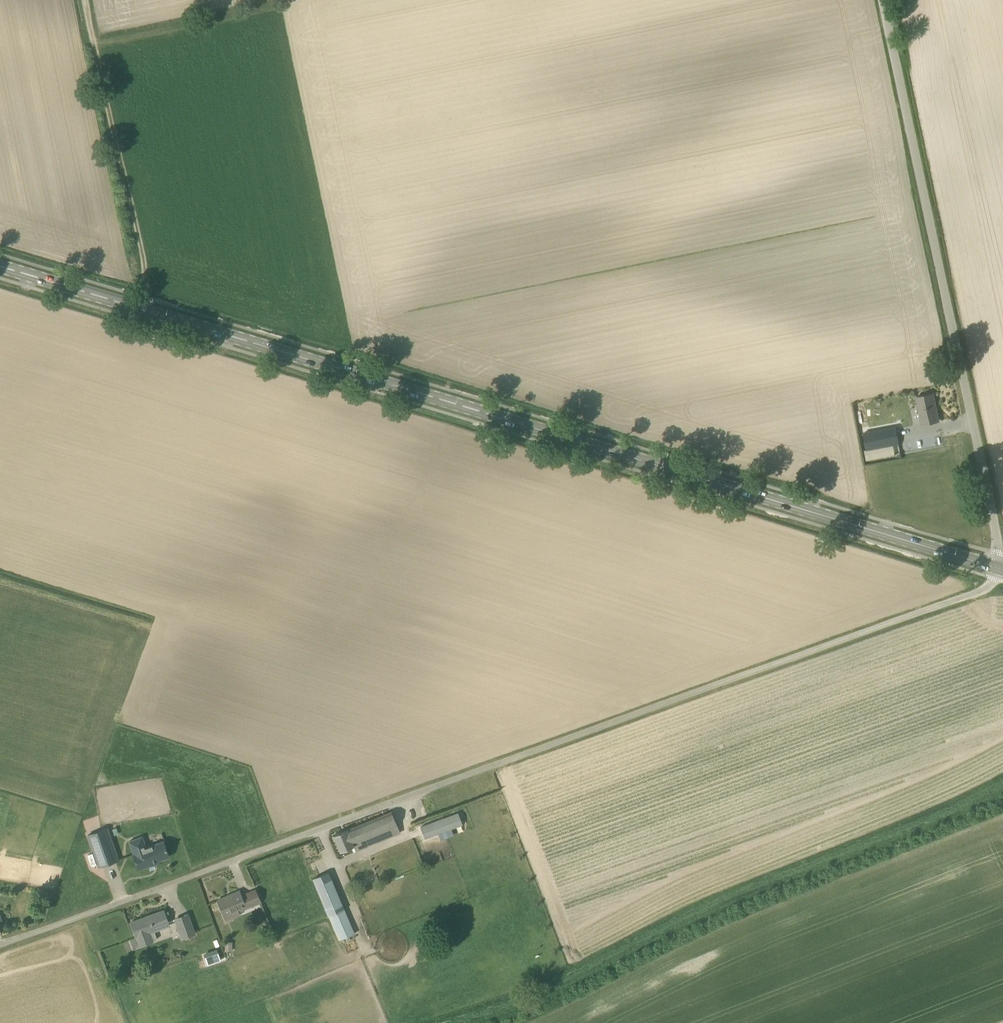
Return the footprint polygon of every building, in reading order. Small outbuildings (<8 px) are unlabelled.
[(921,425),(929,423),(938,421),(933,393),(915,397),(921,425)] [(867,450),(899,444),(896,426),(863,433),(867,450)] [(400,833),(397,825),(391,812),(347,830),(347,829),(333,835),(340,852),(353,847),(355,852),(400,833)] [(99,867),(118,860),(107,828),(88,835),(99,867)] [(146,847),(142,836),(128,841),(139,869),(152,865),(151,863),(169,856),(163,841),(146,847)] [(312,877),(335,941),(352,934),(328,871),(312,877)] [(230,913),(233,919),(240,916),(239,912),(254,906),(261,903),(255,890),(242,896),(239,891),(217,900),(224,916),(230,913)] [(157,939),(154,931),(169,926),(164,910),(130,922),(136,938),(140,947),(153,942),(153,940),(157,939)] [(183,939),(195,934),(188,914),(175,919),(183,939)] [(213,951),(203,954),(207,965),(221,961),(220,957),(217,950),(213,951)]
